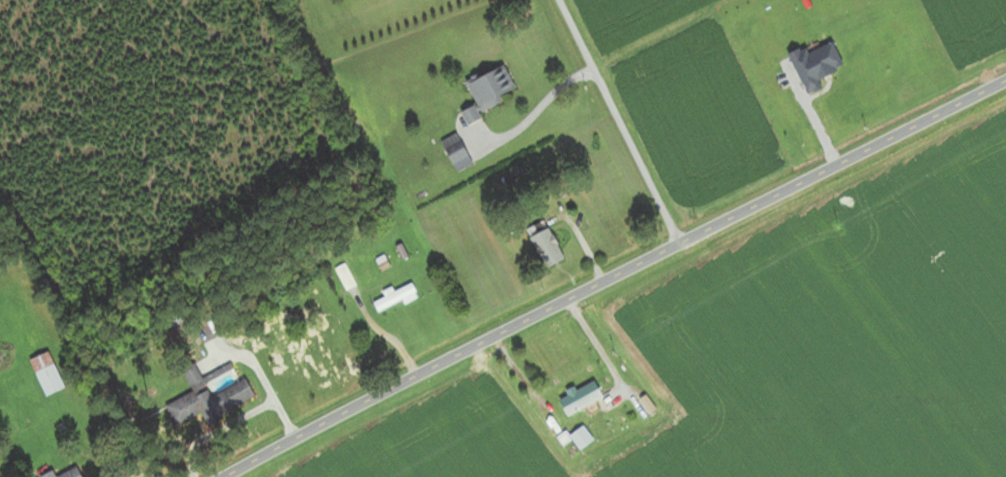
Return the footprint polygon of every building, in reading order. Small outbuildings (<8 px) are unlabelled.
[(499,93),(512,85),(502,67),(468,87),(483,113),(504,101),(499,93)] [(467,158),(459,134),(442,140),(450,163),(467,158)] [(547,270),(566,260),(548,228),(529,239),(547,270)] [(334,270),(346,291),(355,286),(344,265),(334,270)] [(417,295),(411,284),(394,292),(393,291),(371,302),(378,315),(417,295)] [(29,360),(45,396),(64,388),(48,352),(29,360)] [(256,400),(247,379),(213,394),(210,387),(166,406),(175,426),(202,414),(205,422),(256,400)] [(604,398),(595,381),(559,399),(567,416),(604,398)] [(594,441),(582,425),(568,435),(580,451),(594,441)] [(562,445),(568,441),(564,434),(558,439),(562,445)] [(75,467),(54,476),(80,476),(75,467)]
